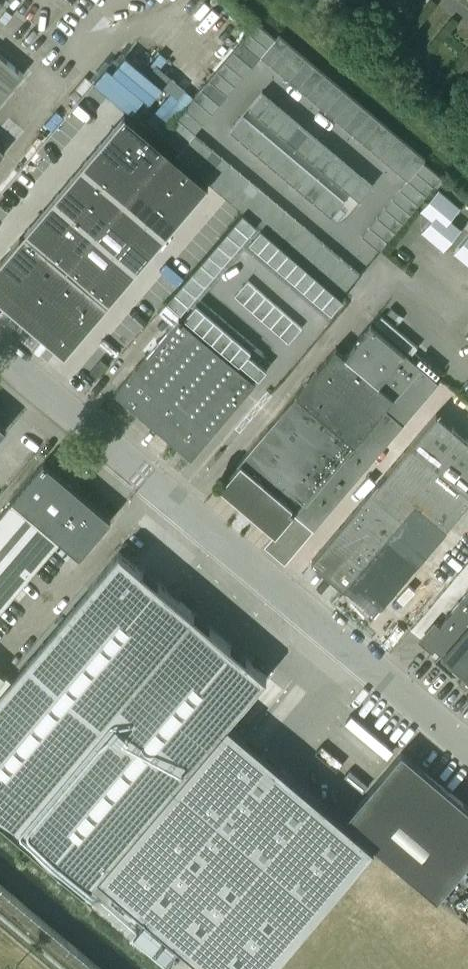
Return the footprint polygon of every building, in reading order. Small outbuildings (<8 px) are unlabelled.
[(257,23),(249,32),(267,48),(261,56),(270,64),(288,43),(279,35),(275,39),(257,23)] [(249,32),(234,51),(252,66),(261,56),(267,48),(249,32)] [(288,43),(270,64),(279,72),(297,50),(288,43)] [(297,50),(279,72),(288,79),(306,58),(297,50)] [(234,51),(224,61),(243,77),(252,66),(234,51)] [(0,54),(0,100),(23,73),(0,54)] [(306,58),(288,79),(297,87),(315,66),(306,58)] [(224,61),(217,70),(235,86),(243,77),(224,61)] [(315,66),(297,87),(307,95),(325,73),(315,66)] [(217,70),(209,80),(227,95),(235,86),(217,70)] [(325,73),(307,95),(316,102),(334,81),(325,73)] [(209,80),(201,89),(219,104),(227,95),(209,80)] [(334,81),(316,102),(325,110),(343,89),(334,81)] [(201,89),(193,98),(212,113),(219,104),(201,89)] [(343,89),(325,110),(334,118),(352,97),(343,89)] [(261,92),(230,129),(331,214),(339,205),(348,213),(371,185),(261,92)] [(352,97),(334,118),(343,126),(361,104),(352,97)] [(193,98),(184,109),(203,124),(212,113),(193,98)] [(361,104),(343,126),(353,133),(371,112),(361,104)] [(184,109),(169,127),(187,142),(194,134),(203,124),(184,109)] [(371,112),(353,133),(362,141),(380,120),(371,112)] [(124,113),(110,130),(153,166),(167,149),(124,113)] [(380,120),(362,141),(371,149),(389,128),(380,120)] [(169,127),(161,136),(180,152),(176,155),(185,163),(203,141),(194,134),(187,142),(169,127)] [(389,128),(371,149),(380,157),(398,135),(389,128)] [(153,166),(110,130),(96,146),(139,183),(153,166)] [(398,135),(380,157),(389,165),(407,143),(398,135)] [(203,141),(185,163),(194,170),(212,149),(203,141)] [(407,143),(389,165),(399,172),(417,151),(407,143)] [(139,183),(96,146),(82,163),(125,199),(139,183)] [(210,185),(167,149),(153,166),(196,201),(210,185)] [(212,149),(194,170),(203,178),(221,157),(212,149)] [(417,151),(399,172),(407,180),(415,171),(433,186),(441,177),(423,161),(425,158),(417,151)] [(221,157),(203,178),(212,186),(230,165),(221,157)] [(125,199),(82,163),(67,180),(111,216),(125,199)] [(230,165),(212,186),(222,194),(240,172),(230,165)] [(153,166),(139,183),(182,218),(196,201),(153,166)] [(407,180),(400,189),(418,205),(433,186),(415,171),(407,180)] [(240,172),(222,194),(231,201),(249,180),(240,172)] [(111,216),(67,180),(53,197),(97,233),(111,216)] [(249,180),(231,201),(240,209),(258,188),(249,180)] [(139,183),(125,199),(167,235),(182,218),(139,183)] [(258,188),(240,209),(245,213),(249,217),(267,195),(258,188)] [(453,212),(459,206),(438,188),(421,208),(432,218),(422,230),(443,247),(458,229),(467,237),(455,252),(467,263),(467,224),(453,212)] [(400,189),(392,198),(411,214),(418,205),(400,189)] [(267,195),(249,217),(258,225),(276,203),(267,195)] [(97,233),(53,197),(39,214),(82,250),(97,233)] [(392,198),(384,208),(403,223),(411,214),(392,198)] [(125,199),(111,216),(153,252),(167,235),(125,199)] [(276,203),(258,225),(268,232),(286,211),(276,203)] [(384,208),(377,217),(395,232),(403,223),(384,208)] [(286,211),(268,232),(277,240),(295,219),(286,211)] [(242,212),(167,299),(168,301),(182,312),(185,315),(184,316),(248,371),(249,370),(259,378),(266,368),(257,361),(264,353),(200,298),(245,246),(327,316),(343,298),(242,212)] [(82,250),(39,214),(25,230),(26,231),(47,249),(68,267),(82,250)] [(111,216),(97,233),(139,269),(153,252),(111,216)] [(377,217),(369,226),(388,241),(395,232),(377,217)] [(295,219),(277,240),(286,248),(304,226),(295,219)] [(304,226),(286,248),(295,256),(313,234),(304,226)] [(369,226),(361,235),(380,251),(388,241),(369,226)] [(0,262),(0,292),(6,298),(47,249),(26,231),(0,262)] [(97,233),(82,250),(125,286),(139,269),(97,233)] [(313,234),(295,256),(305,263),(323,242),(313,234)] [(323,242),(305,263),(314,271),(332,250),(323,242)] [(28,315),(68,267),(47,249),(6,297),(28,315)] [(90,285),(111,303),(125,286),(82,250),(68,267),(90,285)] [(332,250),(314,271),(323,279),(341,257),(332,250)] [(341,257),(323,279),(332,287),(350,265),(341,257)] [(350,265),(332,287),(341,294),(359,273),(350,265)] [(49,333),(90,285),(68,267),(28,315),(49,333)] [(248,280),(234,295),(243,303),(257,288),(248,280)] [(49,333),(70,351),(111,303),(90,285),(49,333)] [(257,288),(243,303),(252,311),(266,296),(257,288)] [(266,296),(252,311),(261,318),(275,303),(266,296)] [(275,303),(261,318),(270,326),(284,311),(275,303)] [(284,311),(270,326),(279,334),(293,319),(284,311)] [(134,369),(115,391),(191,456),(210,434),(255,381),(178,316),(134,369)] [(293,319),(279,334),(288,342),(302,327),(293,319)] [(239,465),(220,486),(273,533),(263,545),(284,562),(313,528),(403,422),(438,381),(370,324),(344,354),(336,347),(297,393),(237,463),(239,465)] [(100,359),(90,371),(97,376),(107,365),(100,359)] [(467,501),(467,440),(436,413),(313,558),(344,585),(363,562),(394,588),(467,501)] [(58,537),(79,555),(110,518),(69,485),(66,486),(57,478),(59,475),(43,461),(12,498),(15,500),(0,518),(0,606),(58,537)] [(0,692),(0,817),(85,889),(97,875),(207,968),(270,968),(375,846),(228,721),(266,676),(119,551),(0,692)] [(467,685),(467,592),(440,625),(437,623),(423,639),(464,674),(458,681),(465,689),(467,685)] [(344,819),(437,898),(467,861),(467,808),(401,751),(344,819)]
